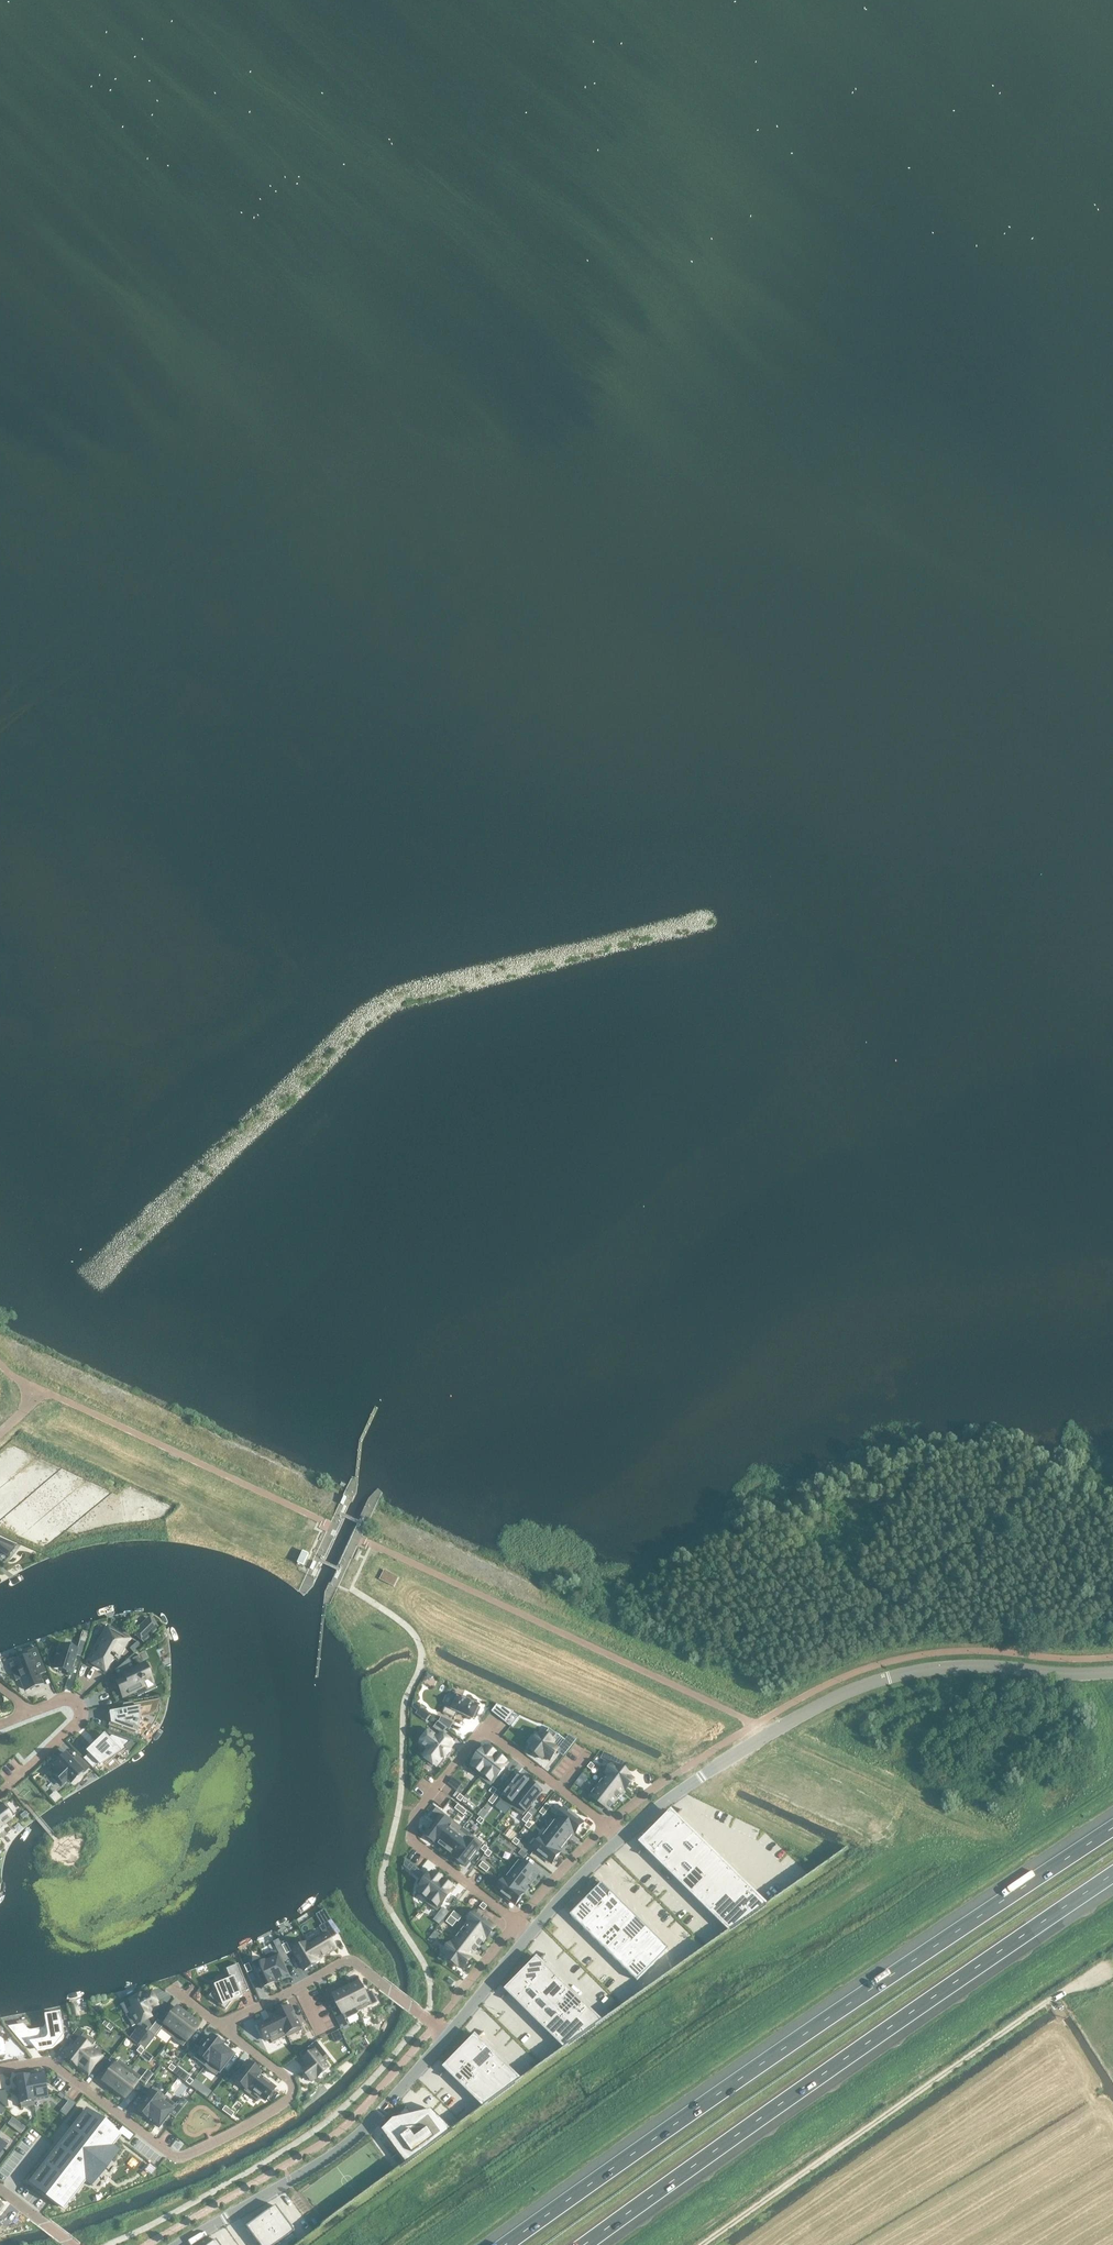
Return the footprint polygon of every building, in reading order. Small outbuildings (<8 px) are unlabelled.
[(7,1556),(15,1546),(0,1538),(0,1550),(7,1556)] [(399,1577),(384,1570),(379,1579),(394,1587),(399,1577)] [(151,1619),(135,1632),(142,1640),(148,1634),(158,1627),(151,1619)] [(95,1631),(82,1668),(99,1676),(105,1661),(110,1663),(118,1641),(95,1631)] [(87,1643),(79,1641),(77,1649),(61,1644),(59,1652),(58,1652),(55,1660),(56,1661),(54,1668),(69,1673),(75,1655),(82,1657),(87,1643)] [(136,1641),(129,1648),(133,1653),(140,1646),(136,1641)] [(25,1676),(21,1677),(28,1696),(44,1689),(41,1683),(48,1680),(38,1655),(30,1659),(32,1663),(21,1667),(25,1676)] [(119,1683),(121,1696),(144,1692),(143,1688),(152,1686),(151,1676),(141,1678),(138,1665),(121,1671),(122,1683),(119,1683)] [(458,1694),(451,1710),(473,1721),(480,1704),(458,1694)] [(497,1704),(491,1712),(505,1723),(513,1712),(497,1704)] [(109,1712),(110,1725),(119,1729),(120,1727),(137,1734),(139,1707),(109,1712)] [(441,1717),(439,1722),(447,1728),(450,1730),(453,1722),(441,1717)] [(429,1730),(419,1744),(427,1750),(423,1756),(425,1758),(423,1761),(432,1768),(434,1765),(437,1767),(443,1758),(445,1760),(446,1757),(450,1753),(451,1751),(450,1750),(454,1744),(442,1735),(447,1728),(439,1722),(438,1721),(433,1728),(440,1733),(438,1737),(429,1730)] [(530,1747),(528,1750),(542,1761),(544,1758),(550,1762),(561,1748),(555,1744),(556,1742),(554,1740),(558,1735),(549,1728),(545,1733),(542,1731),(541,1733),(540,1733),(530,1747)] [(88,1754),(83,1759),(92,1768),(97,1764),(100,1766),(121,1752),(121,1751),(125,1748),(124,1747),(129,1742),(111,1735),(108,1738),(103,1734),(85,1751),(88,1754)] [(485,1747),(468,1769),(479,1777),(497,1755),(488,1748),(487,1749),(485,1747)] [(57,1770),(50,1777),(60,1787),(67,1781),(70,1783),(82,1772),(84,1774),(90,1768),(77,1754),(72,1759),(65,1752),(52,1765),(57,1770)] [(497,1755),(479,1777),(490,1786),(507,1764),(505,1763),(506,1762),(497,1755)] [(615,1757),(613,1762),(625,1767),(627,1763),(615,1757)] [(612,1762),(603,1773),(624,1790),(625,1791),(634,1780),(630,1776),(630,1775),(618,1766),(618,1767),(612,1762)] [(603,1773),(596,1782),(617,1799),(624,1790),(603,1773)] [(519,1775),(500,1799),(500,1800),(511,1808),(531,1783),(530,1783),(530,1784),(519,1775)] [(595,1782),(586,1793),(609,1810),(617,1799),(596,1782),(596,1783),(595,1782)] [(531,1783),(511,1808),(511,1809),(512,1808),(523,1816),(541,1792),(531,1783)] [(11,1794),(0,1800),(0,1815),(17,1807),(11,1794)] [(493,1795),(488,1802),(493,1805),(498,1797),(494,1794),(493,1795)] [(436,1820),(424,1835),(435,1843),(452,1820),(436,1808),(430,1816),(436,1820)] [(564,1808),(556,1818),(575,1834),(584,1823),(564,1808)] [(671,1810),(639,1843),(728,1931),(729,1933),(768,1904),(767,1904),(671,1810)] [(528,1813),(522,1821),(526,1824),(532,1816),(528,1813)] [(556,1819),(549,1829),(567,1843),(574,1834),(575,1834),(556,1818),(555,1819),(556,1819)] [(452,1820),(435,1843),(436,1844),(437,1843),(445,1850),(463,1828),(452,1820)] [(463,1828),(445,1850),(454,1857),(453,1858),(454,1858),(472,1835),(463,1828)] [(541,1837),(541,1838),(560,1853),(561,1852),(560,1852),(567,1843),(549,1829),(542,1838),(541,1837)] [(472,1835),(454,1858),(465,1867),(483,1844),(472,1835)] [(541,1838),(532,1849),(552,1864),(560,1853),(541,1838)] [(517,1856),(509,1866),(531,1884),(539,1873),(517,1856)] [(482,1862),(479,1867),(486,1873),(490,1868),(482,1862)] [(500,1875),(500,1876),(523,1894),(524,1894),(523,1893),(531,1884),(509,1866),(508,1867),(510,1868),(503,1878),(500,1875)] [(415,1867),(411,1872),(420,1879),(424,1874),(415,1867)] [(432,1871),(416,1892),(427,1901),(444,1880),(435,1873),(434,1873),(432,1871)] [(500,1876),(491,1886),(515,1905),(523,1894),(500,1876)] [(427,1901),(425,1903),(437,1912),(455,1889),(453,1887),(444,1880),(427,1901)] [(602,1884),(571,1916),(637,1980),(668,1949),(602,1884)] [(443,1908),(433,1920),(439,1925),(449,1912),(443,1908)] [(454,1911),(450,1916),(457,1921),(458,1922),(462,1917),(454,1911)] [(476,1911),(466,1923),(467,1924),(486,1938),(487,1939),(496,1927),(476,1911)] [(450,1916),(446,1922),(452,1927),(457,1921),(450,1916)] [(323,1933),(308,1942),(318,1959),(336,1948),(331,1939),(337,1935),(328,1922),(319,1927),(323,1933)] [(467,1924),(460,1933),(479,1948),(486,1938),(467,1924)] [(435,1930),(432,1934),(437,1939),(440,1935),(435,1930)] [(460,1933),(453,1942),(472,1956),(479,1948),(460,1933)] [(308,1942),(293,1951),(305,1970),(319,1962),(318,1959),(308,1942)] [(452,1942),(443,1954),(463,1969),(472,1957),(472,1956),(453,1942),(452,1942)] [(287,1943),(282,1946),(286,1954),(291,1952),(287,1943)] [(284,1950),(279,1953),(284,1962),(289,1960),(284,1950)] [(276,1951),(263,1957),(275,1982),(288,1976),(276,1951)] [(263,1957),(250,1963),(262,1988),(275,1982),(263,1957)] [(536,1958),(506,1989),(565,2047),(565,2048),(601,2022),(600,2021),(536,1958)] [(248,1963),(243,1966),(247,1973),(252,1971),(248,1963)] [(214,1988),(208,1996),(225,2009),(231,2002),(241,1997),(240,1994),(248,1990),(237,1964),(226,1969),(229,1978),(213,1985),(214,1988)] [(359,1982),(346,1988),(358,2013),(359,2013),(358,2012),(371,2006),(377,2002),(372,1991),(365,1994),(359,1982)] [(336,2000),(328,2004),(332,2010),(339,2007),(343,2015),(345,2019),(358,2013),(346,1988),(333,1994),(336,2000)] [(133,2008),(125,2012),(126,2015),(126,2016),(127,2016),(132,2025),(131,2026),(132,2026),(137,2024),(147,2018),(150,2017),(148,2012),(158,2007),(150,1992),(140,1997),(139,1995),(130,2000),(130,1999),(128,2000),(133,2008)] [(291,2006),(276,2013),(277,2016),(287,2036),(288,2037),(302,2030),(291,2006)] [(157,2020),(149,2031),(155,2036),(160,2029),(171,2038),(188,2016),(177,2007),(163,2025),(157,2020)] [(6,2024),(5,2024),(9,2028),(24,2046),(33,2045),(37,2051),(51,2048),(57,2043),(60,2040),(62,2038),(62,2037),(58,2014),(44,2017),(45,2024),(45,2026),(44,2027),(43,2027),(41,2029),(33,2030),(31,2031),(29,2031),(28,2030),(26,2029),(22,2025),(9,2027),(6,2024)] [(188,2016),(171,2038),(182,2047),(199,2025),(188,2016)] [(277,2016),(258,2026),(265,2041),(270,2038),(272,2043),(287,2036),(277,2016)] [(495,2031),(504,2036),(508,2029),(499,2024),(495,2031)] [(138,2026),(129,2038),(137,2045),(147,2032),(138,2026)] [(75,2043),(65,2057),(77,2067),(77,2066),(91,2047),(95,2042),(77,2028),(69,2039),(75,2043)] [(343,2040),(338,2030),(331,2034),(336,2043),(343,2040)] [(210,2035),(193,2058),(204,2066),(221,2045),(210,2035)] [(474,2035),(444,2067),(483,2106),(510,2086),(519,2080),(474,2035)] [(316,2041),(300,2054),(304,2060),(303,2060),(308,2065),(302,2070),(312,2082),(329,2068),(324,2061),(315,2050),(321,2046),(316,2041)] [(221,2045),(204,2066),(215,2075),(232,2053),(221,2045)] [(91,2047),(77,2066),(88,2075),(102,2055),(91,2047)] [(139,2047),(135,2051),(140,2055),(144,2050),(139,2047)] [(151,2048),(147,2052),(155,2058),(158,2054),(151,2048)] [(118,2060),(101,2082),(112,2090),(129,2069),(118,2060)] [(247,2061),(233,2079),(245,2089),(257,2073),(258,2074),(260,2072),(247,2061)] [(129,2069),(112,2090),(124,2099),(141,2077),(129,2069)] [(147,2070),(142,2076),(148,2080),(153,2074),(147,2070)] [(42,2073),(29,2076),(33,2101),(47,2098),(42,2073)] [(245,2089),(243,2090),(257,2101),(261,2097),(265,2100),(275,2087),(258,2074),(257,2073),(245,2089)] [(29,2076),(15,2078),(20,2108),(34,2106),(33,2101),(29,2076)] [(421,2092),(435,2104),(446,2091),(431,2080),(421,2092)] [(153,2087),(136,2109),(147,2118),(164,2096),(153,2087)] [(205,2087),(201,2094),(206,2098),(211,2091),(205,2087)] [(5,2090),(0,2091),(0,2102),(5,2107),(8,2106),(5,2090)] [(164,2096),(147,2118),(148,2119),(148,2118),(159,2126),(169,2113),(174,2118),(183,2107),(176,2103),(175,2104),(164,2096)] [(66,2103),(72,2108),(75,2104),(69,2099),(67,2102),(66,2103)] [(393,2119),(382,2131),(406,2163),(452,2130),(451,2130),(431,2110),(412,2115),(406,2107),(395,2119),(393,2119)] [(50,2154),(30,2181),(64,2208),(84,2182),(89,2185),(116,2150),(112,2146),(119,2138),(84,2111),(57,2146),(58,2148),(52,2156),(50,2154)] [(17,2121),(12,2127),(20,2134),(25,2127),(17,2121)] [(245,2227),(259,2244),(274,2244),(293,2231),(274,2206),(245,2227)]
